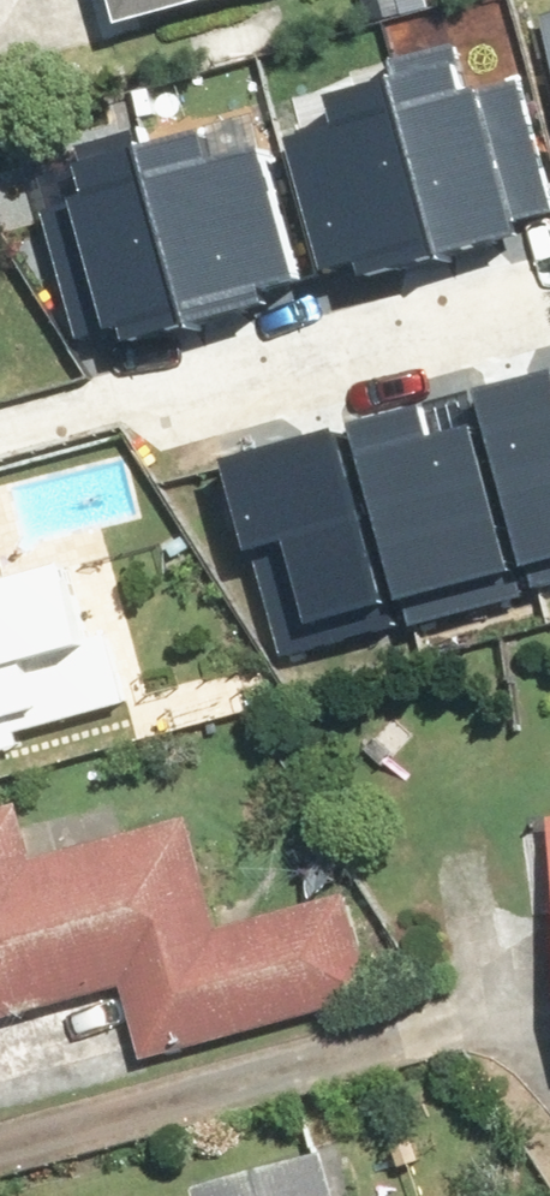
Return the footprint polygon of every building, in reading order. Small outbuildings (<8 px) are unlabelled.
[(127,33),(267,0),(119,0),(127,33)] [(541,4),(549,39),(549,2),(541,4)] [(549,205),(549,151),(527,64),(473,79),(463,41),(407,55),(411,71),(457,244),(530,225),(526,211),(549,205)] [(296,127),(333,263),(370,253),(374,267),(457,244),(411,71),(344,89),(350,113),(296,127)] [(75,139),(121,328),(197,310),(158,143),(152,120),(75,139)] [(218,129),(158,143),(197,310),(313,283),(280,143),(224,156),(218,129)] [(485,378),(542,576),(549,574),(549,359),(485,378)] [(436,395),(362,416),(419,615),(537,581),(490,417),(447,430),(436,395)] [(236,444),(288,634),(401,603),(349,413),(236,444)] [(31,744),(28,732),(141,705),(99,529),(144,519),(128,449),(0,480),(0,751),(31,744)] [(0,814),(0,1032),(130,1002),(144,1061),(377,1008),(351,893),(220,923),(196,814),(56,846),(46,803),(0,814)] [(338,1150),(205,1184),(208,1195),(349,1195),(338,1150)]
